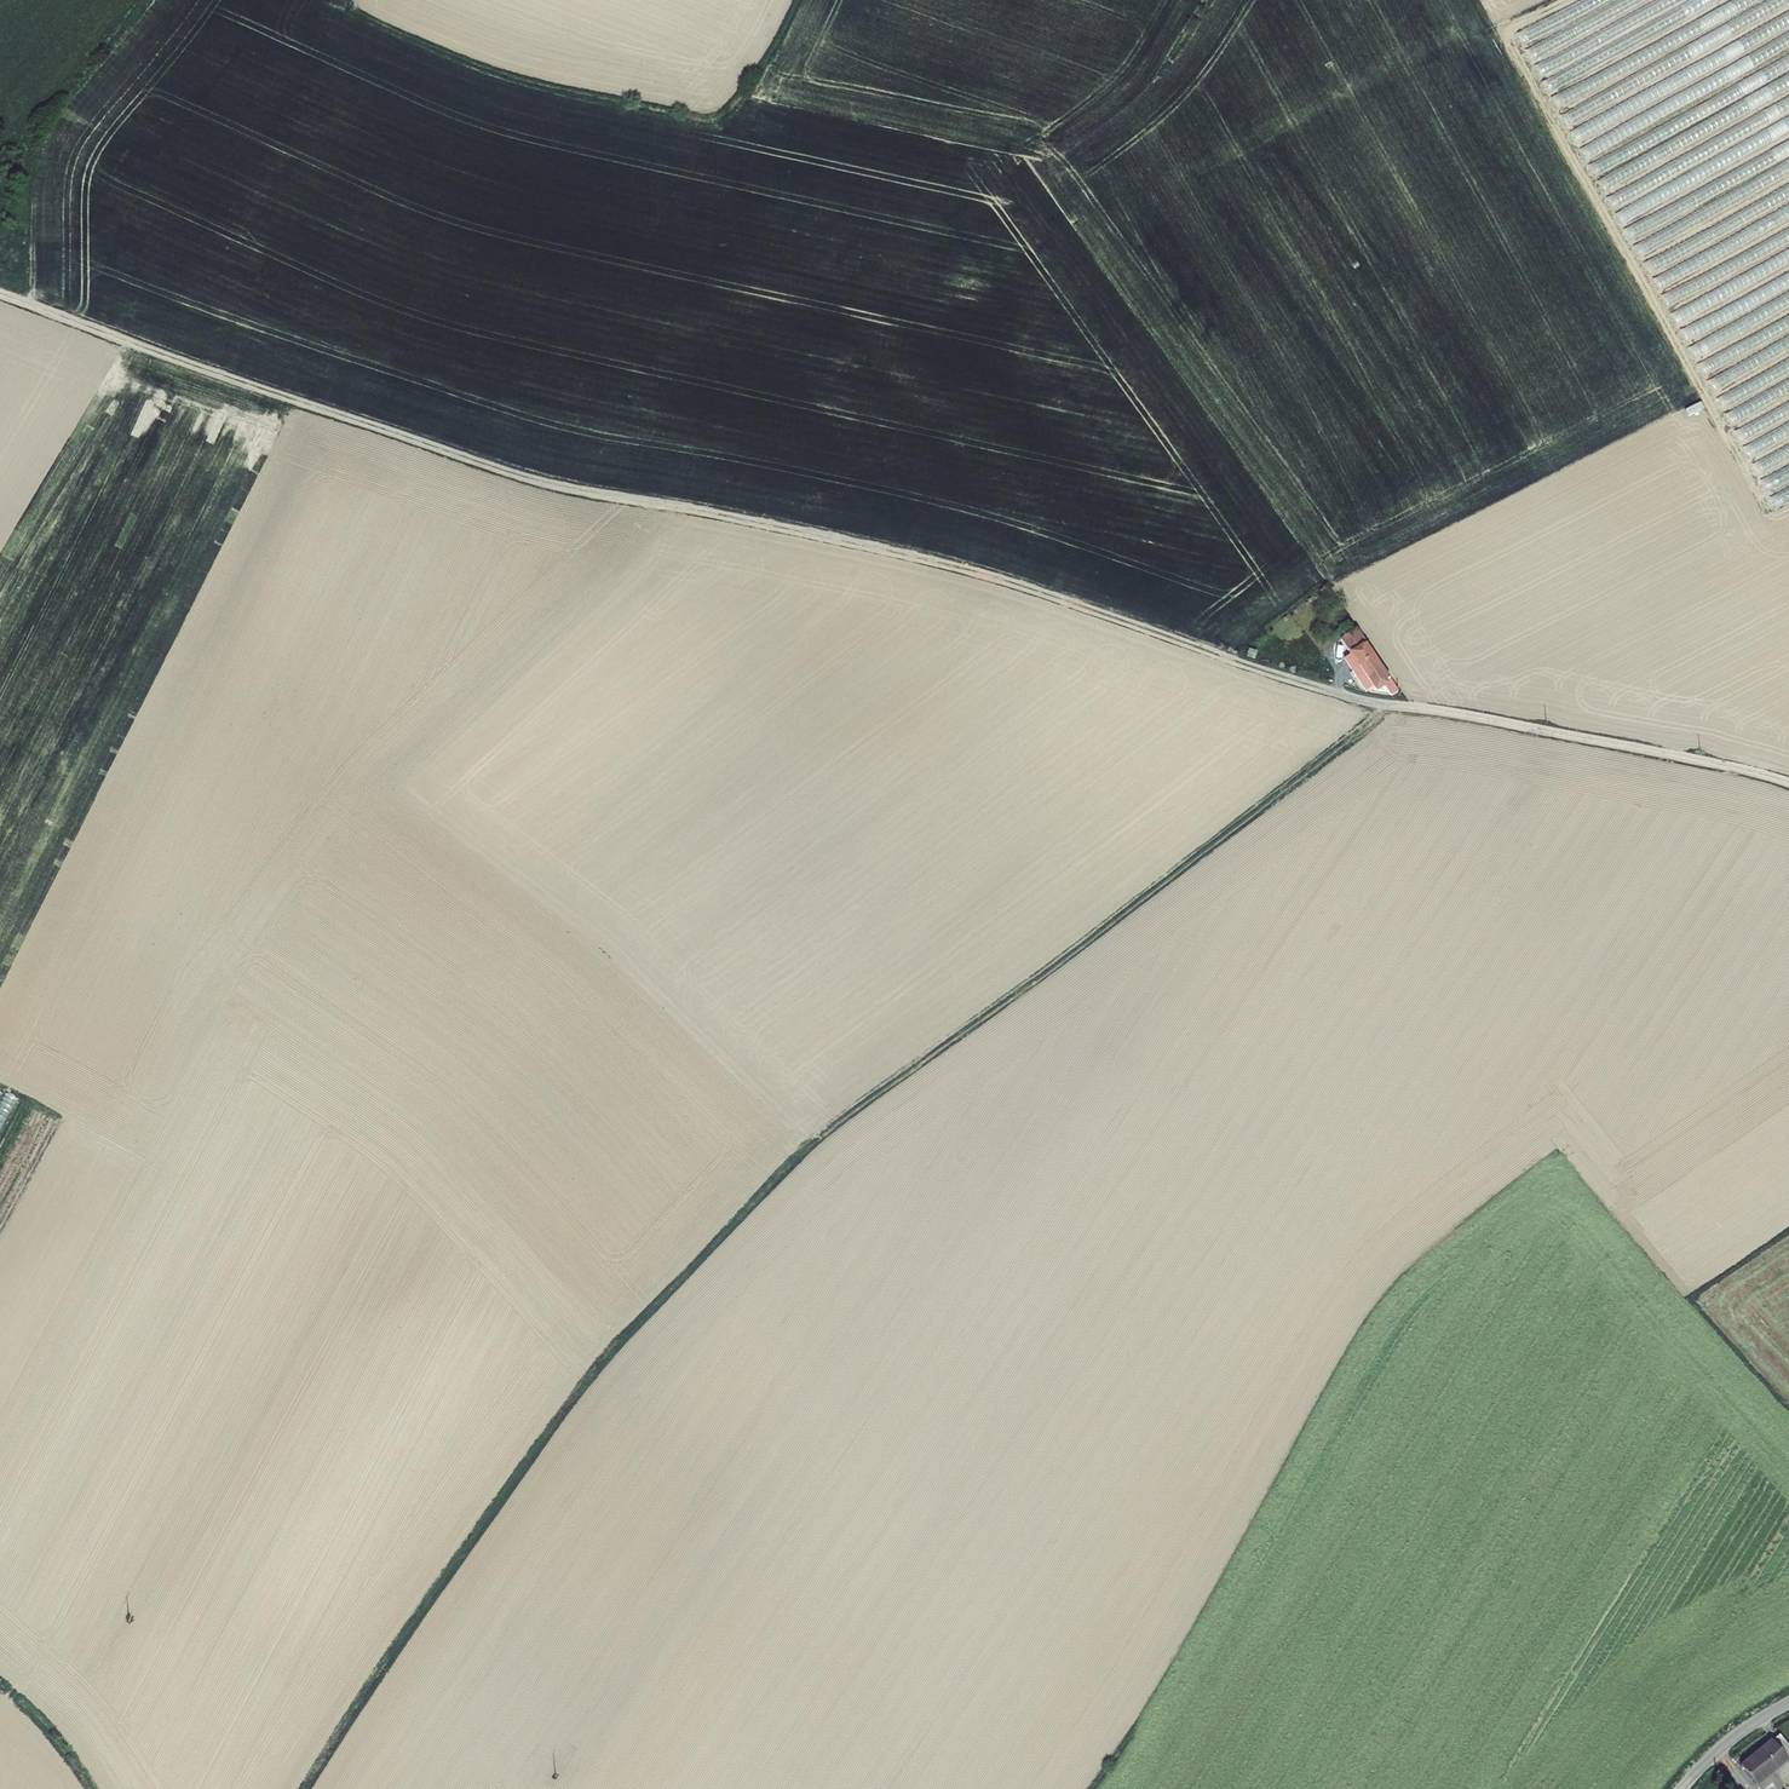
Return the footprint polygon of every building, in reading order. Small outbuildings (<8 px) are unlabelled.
[(1322,590),(1327,597),(1332,595),(1326,587),(1322,590)] [(1396,692),(1352,626),(1335,638),(1346,653),(1339,657),(1348,670),(1347,671),(1362,694),(1364,692),(1365,694),(1387,698),(1396,692)] [(1248,657),(1260,661),(1263,652),(1251,648),(1248,657)] [(1772,1742),(1788,1762),(1758,1788),(1759,1788),(1767,1788),(1772,1785),(1777,1788),(1784,1788),(1788,1784),(1788,1747),(1780,1736),(1772,1742)] [(1772,1742),(1771,1740),(1740,1767),(1757,1788),(1758,1788),(1788,1762),(1772,1742)]
